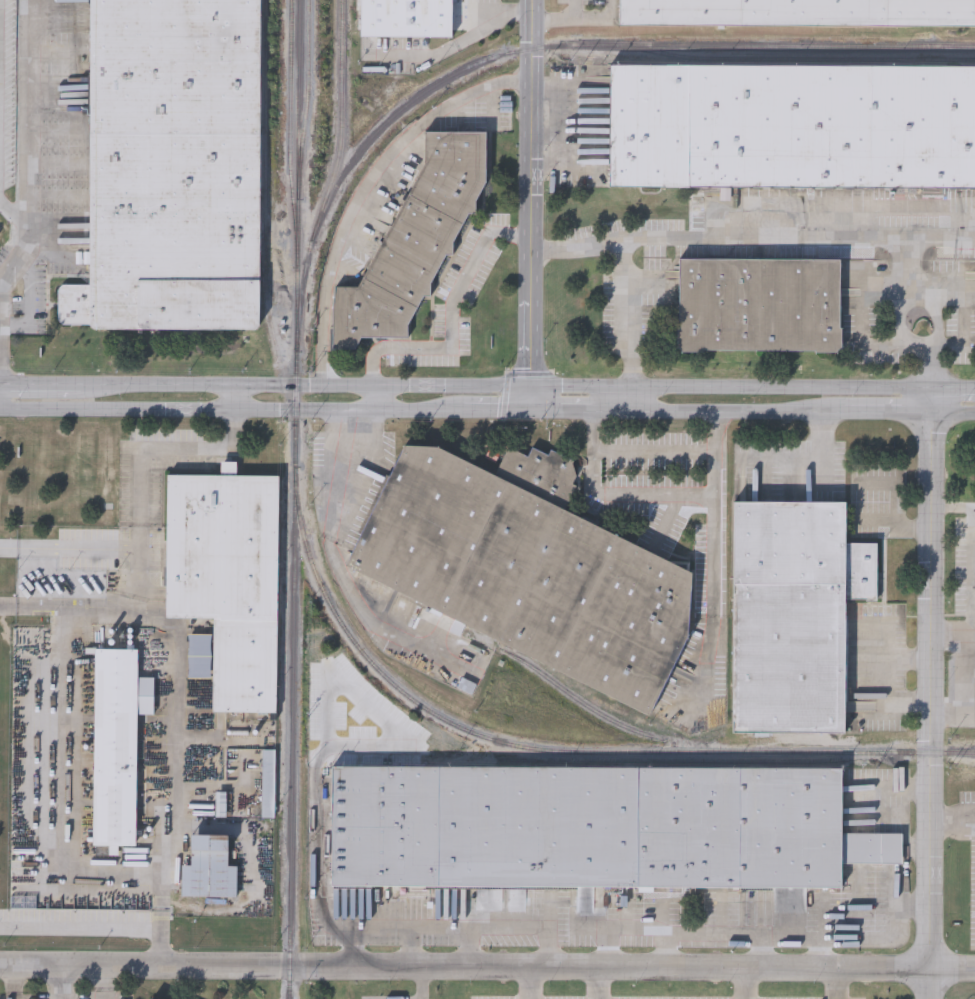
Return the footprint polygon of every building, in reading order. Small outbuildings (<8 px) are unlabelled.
[(87,289),(89,0),(255,0),(253,330),(62,329),(62,289),(87,289)] [(360,37),(360,0),(452,0),(452,37),(360,37)] [(619,25),(619,0),(974,0),(974,27),(619,25)] [(610,67),(974,70),(974,192),(609,189),(610,67)] [(424,164),(425,132),(485,133),(484,182),(476,199),(476,214),(466,214),(452,246),(452,255),(444,254),(430,287),(429,296),(422,296),(408,325),(408,339),(360,338),(354,351),(332,350),(333,287),(361,287),(424,164)] [(840,355),(677,353),(678,261),(841,263),(840,355)] [(343,575),(401,445),(432,448),(495,476),(507,449),(510,450),(528,458),(531,449),(534,450),(548,456),(550,451),(577,463),(575,481),(561,513),(692,571),(686,638),(653,712),(343,575)] [(167,476),(221,476),(221,463),(236,463),(236,477),(278,477),(276,714),(213,714),(214,621),(166,620),(167,476)] [(878,545),(877,603),(845,603),(845,734),(732,734),(733,503),(845,503),(845,545),(878,545)] [(93,847),(95,650),(138,651),(136,847),(93,847)] [(263,752),(275,752),(275,819),(263,819),(263,752)] [(841,890),(330,888),(331,767),(842,769),(842,835),(902,835),(902,866),(841,866),(841,890)] [(237,868),(236,898),(182,898),(182,867),(190,867),(190,836),(227,837),(227,868),(237,868)]
